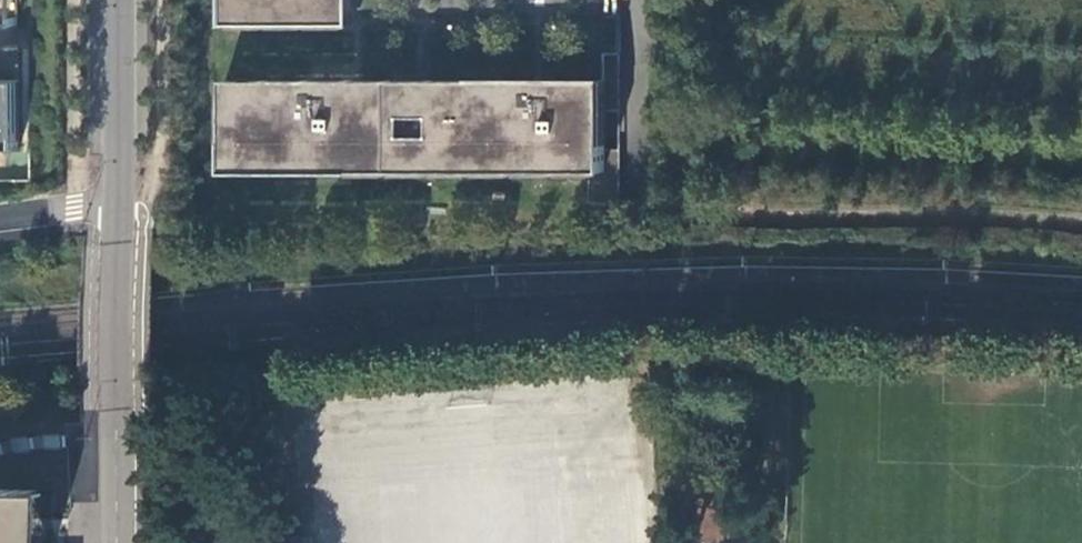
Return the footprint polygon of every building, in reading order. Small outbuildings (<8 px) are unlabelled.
[(353,0),(227,0),(227,25),(353,25),(353,0)] [(605,81),(606,111),(620,111),(620,53),(606,53),(605,81)] [(393,80),(225,80),(225,173),(392,171),(393,80)] [(393,80),(392,171),(589,172),(606,172),(606,150),(606,111),(605,81),(393,80)] [(5,153),(5,143),(17,143),(17,82),(0,83),(0,153),(5,153)] [(5,143),(5,153),(17,152),(17,143),(5,143)] [(620,149),(606,150),(606,172),(589,172),(589,222),(621,221),(620,149)] [(0,490),(0,542),(55,542),(56,491),(0,490)]
